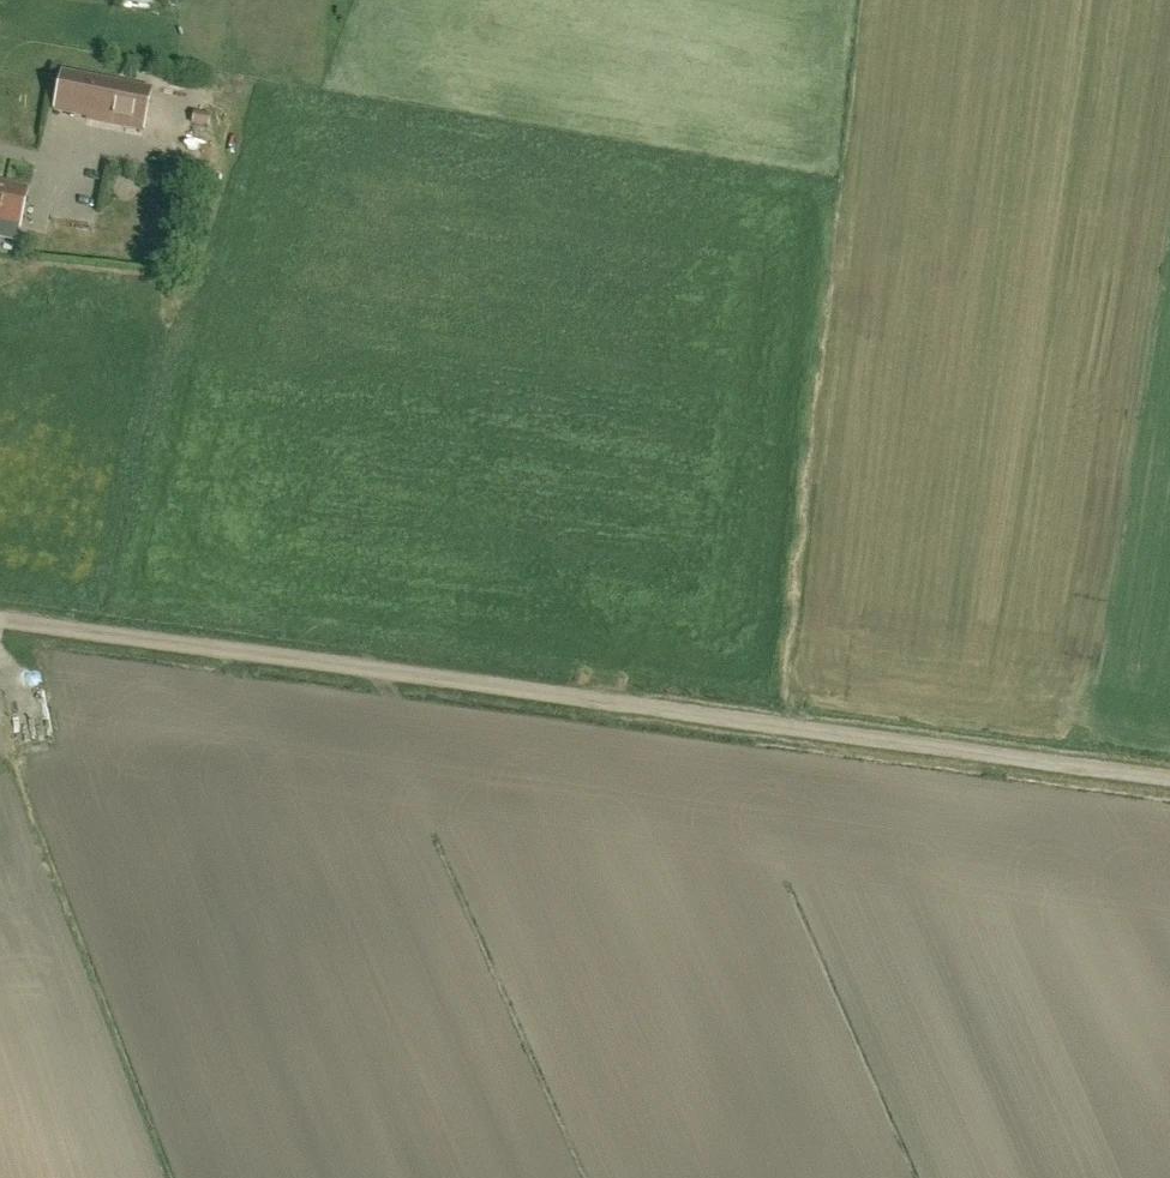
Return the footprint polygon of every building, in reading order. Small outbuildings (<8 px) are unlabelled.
[(143,129),(151,91),(63,73),(55,111),(143,129)] [(209,127),(210,114),(195,112),(193,125),(207,127),(209,127)] [(27,191),(0,185),(0,222),(19,226),(27,191)]
